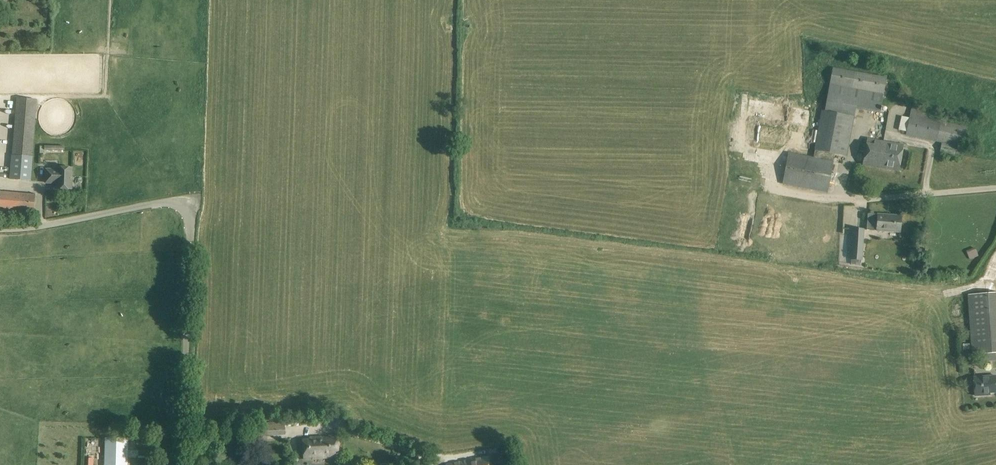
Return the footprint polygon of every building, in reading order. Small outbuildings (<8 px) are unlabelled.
[(827,193),(833,161),(835,153),(846,155),(854,118),(855,109),(879,114),(887,78),(833,68),(825,109),(822,109),(814,149),(815,149),(813,157),(788,153),(782,184),(827,193)] [(17,98),(12,157),(32,159),(38,100),(17,98)] [(940,152),(954,155),(956,146),(963,148),(967,127),(927,118),(929,111),(912,107),(906,135),(942,143),(940,152)] [(899,172),(904,145),(867,138),(862,165),(899,172)] [(45,146),(45,151),(45,154),(54,154),(54,151),(58,151),(58,154),(63,154),(63,151),(65,151),(65,146),(45,146)] [(57,189),(72,190),(72,168),(58,168),(58,170),(46,170),(46,183),(57,183),(57,189)] [(36,195),(0,192),(0,210),(34,213),(36,195)] [(900,233),(901,216),(868,214),(867,231),(900,233)] [(862,261),(864,229),(852,228),(850,260),(862,261)] [(979,256),(975,248),(967,251),(970,260),(979,256)] [(969,295),(973,355),(995,354),(995,293),(969,295)] [(975,378),(976,396),(985,395),(985,393),(995,393),(995,377),(975,378)] [(258,423),(259,437),(285,435),(284,421),(258,423)] [(327,435),(327,436),(308,437),(309,439),(302,440),(304,460),(339,456),(337,434),(327,435)] [(106,438),(106,464),(127,464),(127,438),(106,438)] [(487,456),(448,464),(489,464),(487,456)]
